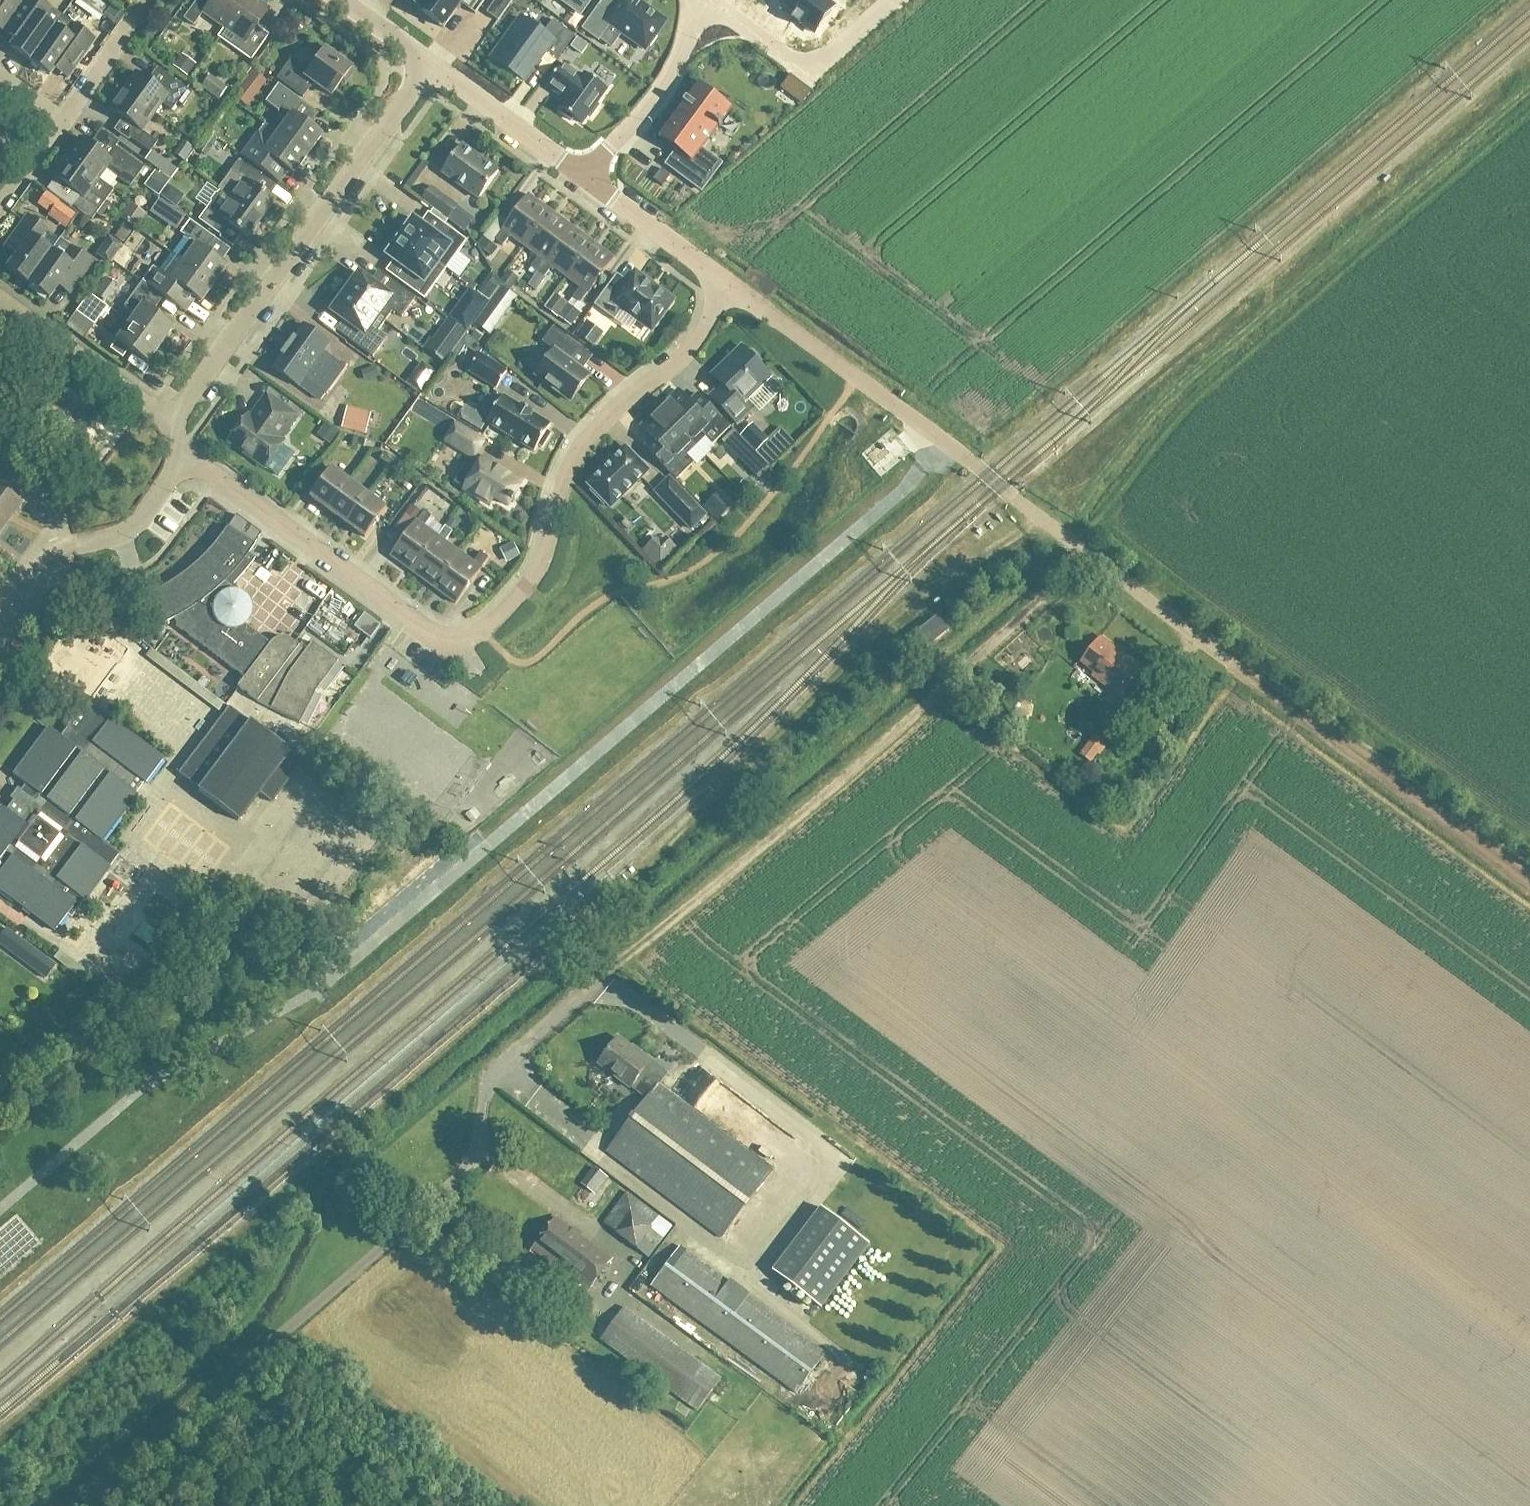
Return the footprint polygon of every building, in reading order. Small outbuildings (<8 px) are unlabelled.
[(12,16),(24,0),(0,0),(0,27),(3,29),(12,16)] [(62,16),(40,0),(24,0),(3,29),(16,39),(10,46),(30,60),(62,16)] [(224,27),(243,0),(197,0),(184,18),(194,25),(203,12),(224,27)] [(224,27),(240,38),(233,47),(251,60),(266,39),(254,30),(269,9),(256,0),(243,0),(224,27)] [(424,9),(430,0),(412,0),(424,9)] [(444,27),(461,3),(476,14),(485,0),(430,0),(424,9),(422,12),(444,27)] [(487,13),(499,21),(513,2),(510,0),(496,0),(487,13)] [(570,8),(570,7),(581,16),(592,0),(559,0),(570,8)] [(582,29),(600,41),(600,39),(611,24),(624,33),(646,49),(649,45),(651,46),(658,36),(656,35),(666,21),(637,0),(623,0),(612,14),(599,5),(582,29)] [(800,25),(802,23),(816,33),(836,6),(827,0),(789,0),(783,9),(794,17),(792,19),(793,20),(795,18),(801,22),(799,25),(800,25)] [(94,39),(71,23),(62,16),(30,60),(49,74),(54,68),(67,77),(94,39)] [(517,74),(526,80),(546,51),(557,60),(575,35),(553,20),(543,34),(521,18),(492,58),(517,75),(517,74)] [(345,83),(356,67),(340,56),(338,59),(324,49),(309,70),(296,61),(290,70),(286,67),(277,78),(303,97),(311,86),(318,85),(331,95),(341,81),(345,83)] [(174,65),(188,75),(197,63),(183,52),(174,65)] [(564,65),(549,86),(562,95),(563,93),(569,97),(561,108),(564,109),(562,113),(573,120),(575,117),(583,123),(589,114),(592,116),(600,105),(597,103),(607,88),(586,73),(583,78),(564,65)] [(254,69),(244,82),(257,92),(267,79),(254,69)] [(123,90),(155,113),(162,103),(172,110),(178,102),(183,106),(193,92),(173,78),(164,91),(136,71),(123,90)] [(218,98),(223,92),(227,85),(209,73),(200,86),(218,98)] [(285,121),(277,133),(308,154),(322,135),(292,113),(301,100),(278,83),(265,101),(278,111),(279,117),(285,121)] [(675,118),(664,133),(679,144),(665,164),(666,165),(699,189),(718,164),(699,150),(717,126),(720,127),(723,124),(720,122),(728,112),(712,100),(714,97),(699,85),(678,113),(674,118),(675,118)] [(142,131),(155,113),(123,90),(110,108),(138,128),(131,138),(151,152),(158,142),(142,131)] [(308,154),(277,133),(265,124),(242,155),(280,183),(289,171),(294,174),(308,154)] [(111,187),(118,177),(130,186),(144,167),(115,146),(107,157),(80,137),(67,155),(99,179),(111,187)] [(479,198),(499,171),(462,144),(443,172),(479,198)] [(99,179),(67,155),(52,175),(80,195),(73,205),(93,219),(114,190),(111,187),(99,179)] [(224,180),(236,189),(230,197),(261,219),(274,201),(255,187),(263,176),(239,159),(224,180)] [(670,175),(661,168),(653,179),(662,185),(670,175)] [(171,178),(161,170),(159,172),(156,170),(145,184),(159,195),(171,178)] [(449,218),(458,205),(432,186),(423,199),(449,218)] [(261,219),(230,197),(220,190),(218,193),(216,193),(211,200),(211,202),(199,219),(221,235),(229,224),(248,237),(261,219)] [(510,236),(525,246),(550,210),(529,195),(503,230),(496,240),(503,246),(510,236)] [(77,212),(60,200),(52,212),(68,224),(77,212)] [(532,266),(538,271),(572,226),(550,210),(525,246),(539,257),(532,266)] [(7,268),(28,283),(52,250),(39,241),(47,229),(27,215),(5,247),(16,255),(7,268)] [(414,218),(411,222),(407,221),(401,229),(404,232),(401,237),(446,269),(467,240),(445,224),(438,235),(414,218)] [(178,245),(172,254),(214,284),(227,266),(206,250),(215,238),(190,220),(181,233),(185,236),(178,245)] [(572,226),(538,271),(545,276),(552,267),(567,277),(593,242),(572,226)] [(401,237),(398,241),(394,240),(388,248),(390,251),(387,255),(411,272),(403,283),(425,299),(446,269),(401,237)] [(110,238),(98,254),(109,262),(121,246),(110,238)] [(60,239),(52,250),(28,283),(49,298),(58,285),(70,294),(93,262),(60,239)] [(614,257),(593,242),(567,277),(581,288),(574,297),(581,303),(588,293),(614,257)] [(196,299),(201,302),(214,284),(172,254),(159,271),(153,266),(142,281),(154,289),(186,313),(196,299)] [(481,286),(492,292),(499,278),(488,272),(481,286)] [(350,288),(347,292),(386,321),(393,310),(402,317),(416,297),(394,281),(386,291),(361,273),(359,276),(355,274),(347,286),(350,288)] [(624,308),(652,329),(673,300),(636,273),(618,297),(607,289),(595,305),(615,320),(624,308)] [(135,314),(130,322),(161,344),(174,326),(153,311),(158,305),(147,298),(154,289),(142,281),(124,306),(135,314)] [(504,288),(502,291),(490,308),(478,323),(491,333),(503,317),(517,298),(504,288)] [(470,289),(450,317),(467,330),(488,302),(470,289)] [(333,312),(358,330),(351,340),(373,357),(387,337),(378,331),(386,321),(347,292),(344,296),(341,294),(332,306),(335,308),(333,312)] [(94,325),(107,307),(89,293),(76,312),(94,325)] [(579,333),(594,344),(604,330),(589,319),(579,333)] [(148,363),(161,344),(130,322),(111,348),(123,356),(128,349),(148,363)] [(463,331),(451,323),(431,352),(442,360),(463,331)] [(289,346),(337,381),(347,367),(324,351),(330,343),(304,324),(289,346)] [(580,346),(554,327),(543,342),(555,351),(537,375),(571,400),(590,375),(572,362),(572,357),(580,346)] [(305,378),(327,394),(337,381),(289,346),(273,367),(299,386),(305,378)] [(743,347),(716,372),(714,375),(726,388),(714,400),(738,424),(751,412),(742,403),(749,396),(755,396),(761,391),(762,385),(759,382),(769,373),(760,364),(762,363),(762,360),(753,351),(750,351),(748,352),(743,347)] [(497,388),(507,371),(480,354),(470,371),(497,388)] [(427,384),(415,375),(408,384),(421,393),(427,384)] [(731,427),(711,405),(700,394),(691,402),(679,390),(668,400),(671,402),(662,410),(695,445),(705,435),(713,444),(731,427)] [(297,416),(268,395),(251,417),(248,415),(229,441),(265,467),(284,441),(281,438),(297,416)] [(547,431),(551,425),(533,414),(534,413),(522,406),(521,407),(504,396),(487,422),(535,451),(539,445),(543,448),(551,433),(547,431)] [(371,432),(373,410),(346,407),(344,429),(371,432)] [(652,416),(641,426),(654,439),(645,447),(677,480),(695,462),(686,454),(695,445),(662,410),(654,419),(652,416)] [(446,441),(474,458),(484,440),(457,423),(446,441)] [(771,467),(792,446),(782,435),(768,450),(764,445),(757,452),(771,467)] [(353,445),(364,447),(366,440),(355,437),(353,445)] [(612,506),(647,472),(648,472),(649,471),(648,470),(627,449),(626,447),(625,448),(625,449),(612,462),(611,460),(602,469),(603,470),(590,483),(589,483),(588,484),(589,485),(590,485),(593,489),(591,491),(604,505),(606,502),(610,506),(611,508),(612,506)] [(0,450),(0,473),(1,474),(10,461),(0,450)] [(390,465),(395,459),(385,452),(380,458),(390,465)] [(514,497),(523,481),(484,457),(465,489),(490,504),(494,497),(508,506),(511,501),(513,502),(515,498),(514,497)] [(395,459),(390,465),(400,473),(405,466),(395,459)] [(330,511),(351,482),(333,468),(311,498),(330,511)] [(706,515),(699,508),(698,507),(678,486),(670,478),(656,492),(664,500),(684,520),(692,529),(706,515)] [(347,524),(369,494),(351,482),(330,511),(347,524)] [(10,520),(23,502),(0,485),(0,513),(10,520)] [(369,494),(347,524),(365,537),(387,507),(369,494)] [(417,520),(391,556),(413,572),(446,526),(439,536),(425,526),(432,516),(425,511),(418,520),(417,520)] [(10,520),(0,513),(0,533),(10,520)] [(245,529),(249,523),(236,514),(232,520),(245,529)] [(229,526),(242,535),(245,529),(232,520),(229,526)] [(261,533),(249,523),(245,529),(258,538),(261,533)] [(239,592),(240,590),(234,584),(256,558),(249,553),(256,544),(228,526),(194,565),(151,593),(169,621),(178,615),(182,621),(176,625),(245,677),(238,686),(259,701),(301,723),(316,691),(338,661),(312,642),(306,650),(295,642),(289,638),(285,637),(282,637),(279,637),(275,639),(272,640),(270,643),(245,624),(251,616),(251,606),(247,597),(239,592)] [(453,531),(446,526),(413,572),(434,588),(461,552),(446,541),(453,531)] [(258,538),(245,529),(242,535),(255,543),(258,538)] [(474,562),(461,552),(434,588),(456,603),(489,557),(482,552),(474,562)] [(117,604),(109,599),(105,604),(113,610),(117,604)] [(385,629),(369,616),(359,630),(375,642),(385,629)] [(921,653),(950,630),(938,616),(909,639),(921,653)] [(1121,697),(1143,669),(1101,636),(1081,662),(1095,672),(1092,675),(1121,697)] [(209,667),(232,682),(236,675),(213,661),(209,667)] [(164,759),(86,701),(69,724),(70,725),(62,736),(50,728),(14,775),(26,784),(7,810),(3,807),(0,810),(0,889),(56,930),(67,914),(73,918),(121,853),(103,840),(138,794),(137,793),(145,782),(146,783),(164,759)] [(272,802),(302,761),(290,752),(291,751),(251,721),(250,722),(231,707),(181,773),(201,788),(199,791),(239,820),(259,793),(272,802)] [(167,921),(172,914),(159,904),(154,911),(167,921)] [(55,965),(6,928),(0,936),(0,944),(45,978),(55,965)] [(722,1238),(774,1170),(660,1085),(659,1086),(642,1073),(652,1060),(638,1050),(636,1052),(619,1038),(600,1064),(632,1088),(633,1086),(649,1098),(608,1152),(722,1238)] [(672,1226),(627,1192),(604,1223),(649,1256),(672,1226)] [(825,1205),(779,1269),(828,1304),(874,1240),(825,1205)] [(611,1259),(558,1218),(534,1250),(557,1267),(560,1263),(591,1286),(611,1259)] [(798,1393),(827,1354),(681,1247),(653,1286),(798,1393)] [(698,1411),(722,1379),(625,1307),(601,1340),(698,1411)]
